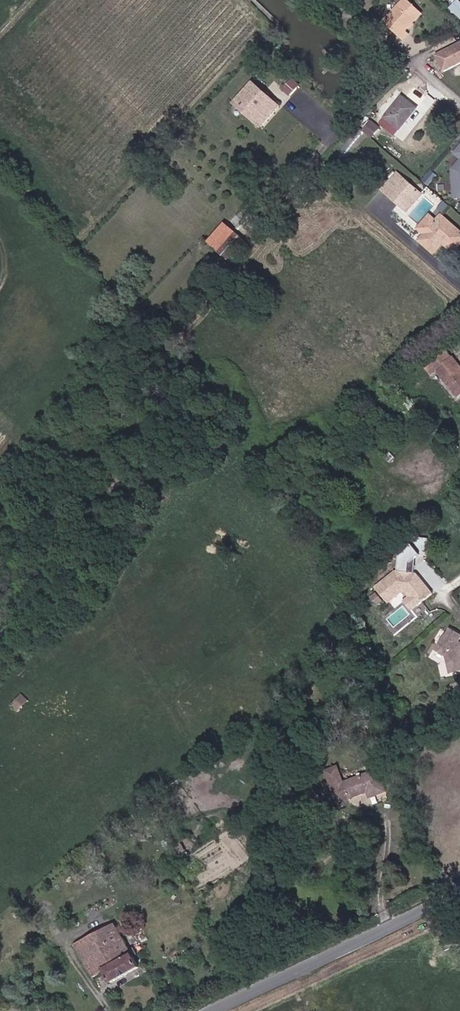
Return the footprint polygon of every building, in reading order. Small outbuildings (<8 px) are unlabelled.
[(404,36),(410,30),(407,27),(424,10),(414,0),(402,0),(385,17),(404,36)] [(450,9),(459,15),(459,0),(456,0),(450,9)] [(444,71),(459,63),(459,41),(435,53),(444,71)] [(260,77),(271,84),(274,81),(264,72),(260,77)] [(260,77),(251,86),(260,95),(271,84),(260,77)] [(277,85),(285,92),(291,87),(283,79),(277,85)] [(291,87),(285,92),(290,96),(299,87),(295,83),(291,87)] [(233,104),(259,128),(267,120),(280,107),(272,99),(269,103),(260,95),(251,86),(233,104)] [(423,104),(409,92),(387,119),(401,131),(423,104)] [(364,131),(375,136),(381,124),(370,119),(364,131)] [(267,120),(259,128),(262,131),(270,122),(267,120)] [(424,196),(409,182),(392,200),(407,214),(424,196)] [(453,248),(459,240),(459,232),(444,216),(421,239),(435,253),(443,245),(447,241),(453,248)] [(207,242),(219,251),(235,228),(223,220),(207,242)] [(236,231),(219,251),(231,260),(248,240),(236,231)] [(447,241),(443,245),(450,251),(453,248),(447,241)] [(459,399),(459,371),(450,360),(448,362),(442,354),(424,369),(431,377),(437,372),(459,399)] [(409,600),(416,609),(432,596),(416,577),(414,575),(414,566),(399,567),(399,575),(397,578),(395,575),(376,591),(389,606),(401,595),(405,595),(409,600)] [(404,604),(411,613),(416,609),(409,600),(404,604)] [(432,650),(442,658),(453,678),(459,675),(459,649),(459,647),(455,644),(459,638),(449,630),(444,636),(443,635),(432,650)] [(22,694),(11,706),(18,712),(29,701),(22,694)] [(343,783),(337,768),(326,772),(338,803),(368,792),(370,797),(385,791),(377,770),(343,783)] [(114,924),(87,939),(105,972),(111,983),(139,968),(114,924)] [(105,972),(87,939),(77,945),(95,977),(105,972)]
